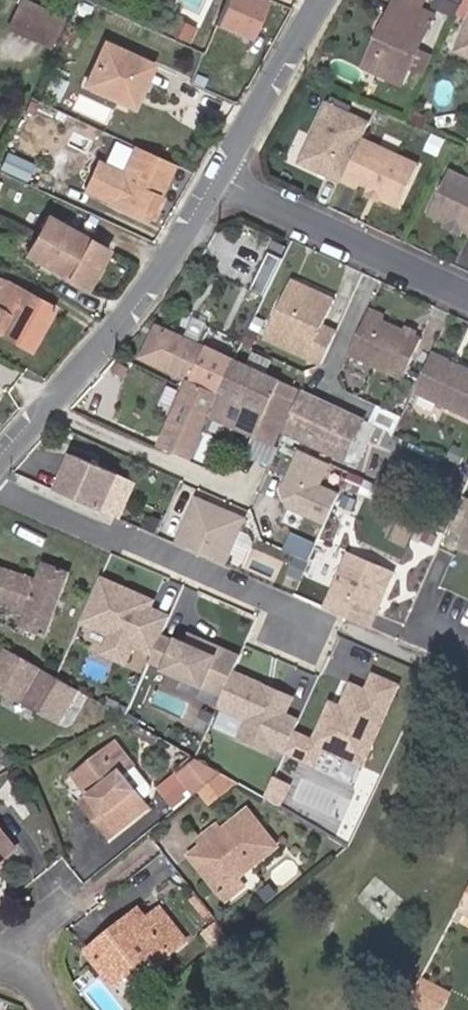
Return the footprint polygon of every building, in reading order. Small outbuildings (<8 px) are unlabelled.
[(61,18),(22,0),(9,27),(48,45),(61,18)] [(73,0),(55,0),(54,4),(69,10),(73,0)] [(214,25),(249,40),(266,0),(225,0),(214,25)] [(403,3),(402,3),(397,0),(396,0),(379,36),(386,39),(403,3)] [(423,0),(404,0),(402,3),(403,3),(419,10),(423,0)] [(459,5),(449,0),(427,0),(423,8),(437,15),(438,12),(453,19),(459,5)] [(417,49),(433,17),(419,10),(403,3),(386,39),(379,36),(364,68),(401,85),(408,69),(417,49)] [(187,42),(195,25),(174,15),(165,31),(187,42)] [(457,52),(467,57),(467,27),(457,52)] [(133,108),(152,65),(104,43),(84,85),(133,108)] [(422,76),(432,57),(417,49),(408,69),(422,76)] [(362,140),(369,124),(327,104),(299,163),(342,183),(343,181),(362,140)] [(398,208),(418,166),(362,140),(343,181),(358,188),(360,184),(370,190),(382,195),(380,199),(398,208)] [(158,197),(174,165),(135,146),(122,175),(97,163),(85,190),(146,218),(156,196),(158,197)] [(25,180),(33,163),(11,153),(3,170),(25,180)] [(448,171),(429,215),(447,224),(463,230),(467,233),(467,181),(448,171)] [(380,199),(382,195),(370,190),(367,196),(379,201),(380,199)] [(152,220),(162,198),(158,197),(156,196),(146,218),(152,220)] [(108,250),(47,216),(25,255),(86,289),(108,250)] [(461,235),(463,230),(447,224),(445,227),(461,235)] [(284,257),(270,251),(254,288),(269,294),(284,257)] [(6,282),(0,280),(0,334),(30,351),(54,308),(6,282)] [(333,300),(291,281),(281,302),(286,305),(294,289),(330,306),(333,300)] [(321,325),(330,306),(294,289),(286,305),(281,302),(264,339),(322,365),(336,333),(321,325)] [(405,332),(380,321),(383,316),(369,310),(349,355),(403,379),(421,340),(414,337),(405,332)] [(219,392),(234,361),(157,326),(142,357),(184,376),(190,379),(219,392)] [(414,337),(415,332),(406,328),(405,332),(414,337)] [(252,352),(258,339),(248,334),(242,347),(252,352)] [(432,352),(413,394),(467,420),(467,368),(432,352)] [(271,445),(296,390),(234,361),(219,392),(190,379),(160,446),(191,460),(208,417),(271,445)] [(344,460),(362,421),(303,393),(285,433),(344,460)] [(458,465),(464,452),(453,447),(447,459),(458,465)] [(330,462),(300,449),(282,489),(289,506),(326,522),(340,492),(320,484),(330,462)] [(70,456),(54,492),(100,512),(116,475),(70,456)] [(449,527),(466,535),(461,544),(467,547),(467,499),(463,497),(449,527)] [(194,498),(174,543),(224,564),(243,519),(194,498)] [(347,552),(324,607),(370,626),(393,571),(347,552)] [(69,572),(43,564),(37,580),(0,568),(0,626),(36,639),(38,633),(46,636),(69,572)] [(162,635),(169,617),(149,609),(139,604),(142,597),(99,578),(81,619),(111,632),(109,637),(101,655),(125,665),(133,647),(153,655),(162,635)] [(149,609),(152,602),(142,597),(139,604),(149,609)] [(111,632),(81,619),(79,623),(109,637),(111,632)] [(162,671),(222,697),(232,673),(240,656),(210,642),(209,646),(202,643),(203,639),(189,633),(185,642),(177,639),(175,641),(162,635),(153,655),(150,662),(163,669),(162,671)] [(0,665),(0,686),(60,721),(77,690),(8,651),(0,665)] [(294,732),(299,721),(286,715),(293,700),(275,692),(273,698),(261,693),(264,687),(232,673),(222,697),(217,708),(248,721),(240,739),(268,752),(271,746),(285,752),(294,732)] [(363,766),(398,686),(373,675),(366,691),(351,684),(341,707),(336,718),(326,713),(313,741),(294,732),(285,752),(315,766),(323,748),(363,766)] [(273,698),(275,692),(264,687),(261,693),(273,698)] [(336,718),(341,707),(330,703),(326,713),(336,718)] [(147,731),(134,723),(130,731),(142,739),(147,731)] [(123,776),(134,768),(115,743),(73,776),(89,796),(81,803),(110,838),(148,808),(123,776)] [(179,775),(197,760),(191,756),(175,770),(179,775)] [(200,791),(222,774),(197,760),(179,775),(178,775),(195,795),(200,791)] [(209,804),(232,787),(222,774),(200,791),(209,804)] [(237,782),(222,774),(232,787),(237,782)] [(237,878),(277,847),(247,811),(221,831),(202,846),(190,855),(220,893),(237,878)] [(202,846),(221,831),(217,825),(198,840),(202,846)] [(15,849),(0,830),(0,860),(15,849)] [(226,900),(244,887),(237,878),(220,893),(226,900)] [(211,916),(196,898),(190,903),(205,921),(211,916)] [(460,903),(457,909),(467,915),(467,907),(460,903)] [(114,986),(163,946),(169,954),(186,940),(160,908),(147,918),(139,909),(117,927),(120,931),(105,943),(102,939),(87,952),(114,986)] [(228,940),(215,924),(203,933),(216,950),(228,940)] [(105,943),(120,931),(117,927),(102,939),(105,943)] [(428,998),(436,984),(424,977),(416,992),(428,998)]
